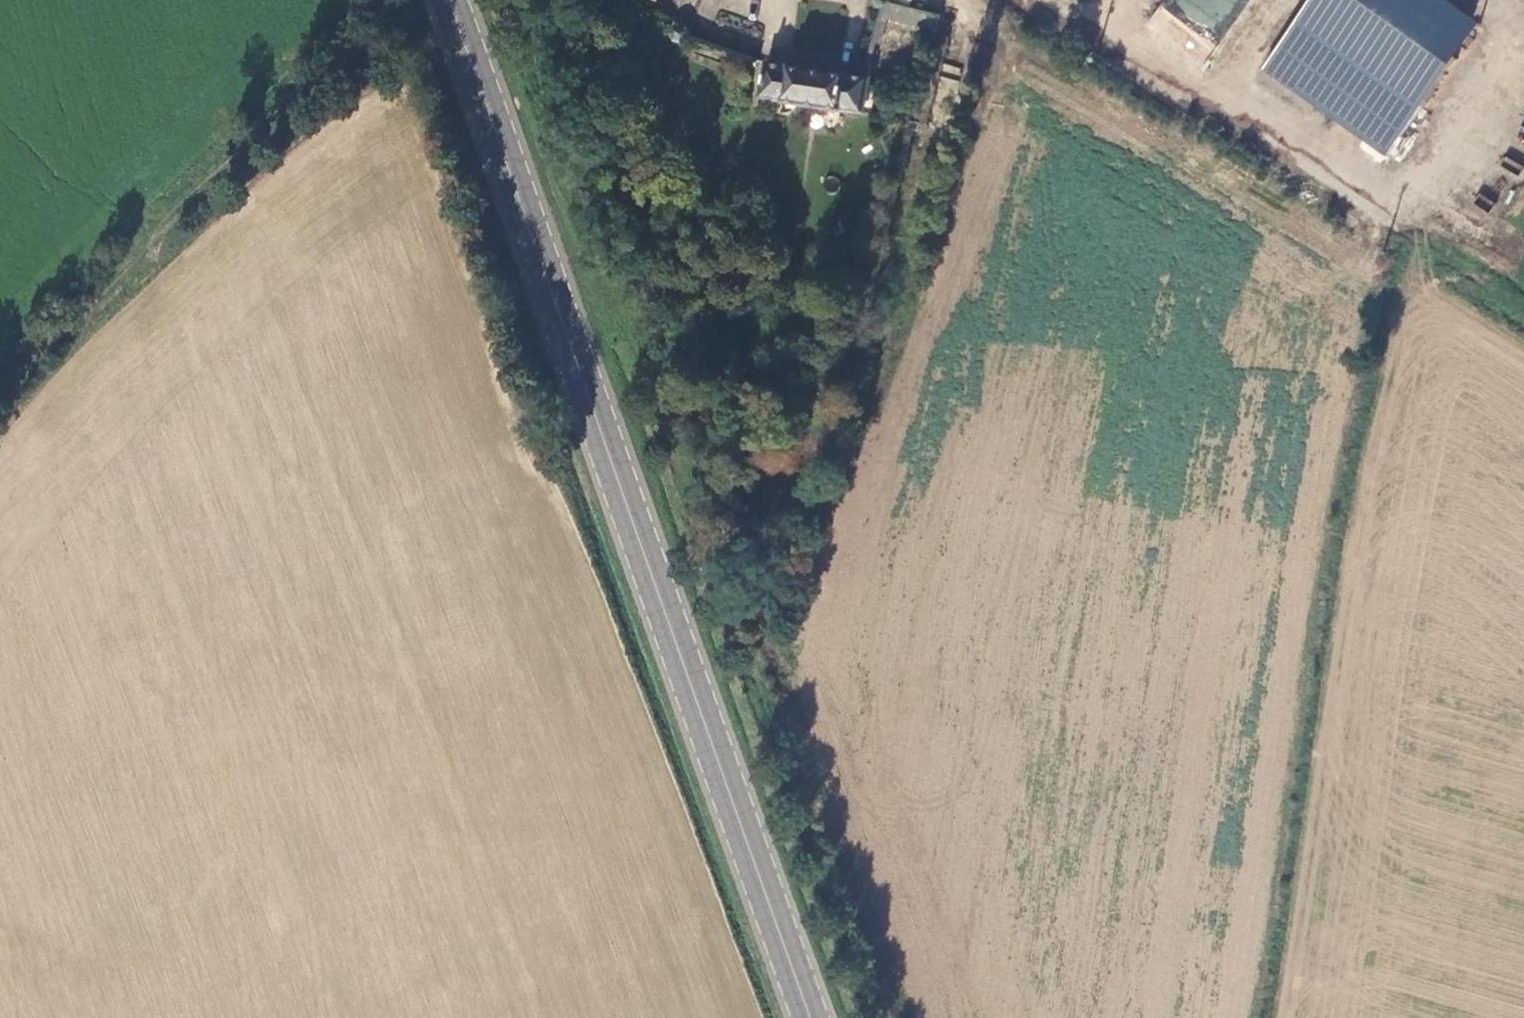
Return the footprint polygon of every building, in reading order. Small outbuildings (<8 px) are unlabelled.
[(1259,73),(1382,158),(1473,26),(1435,0),(1309,0),(1259,73)] [(935,33),(939,16),(880,5),(877,21),(935,33)] [(764,102),(863,116),(866,85),(768,69),(764,102)]
